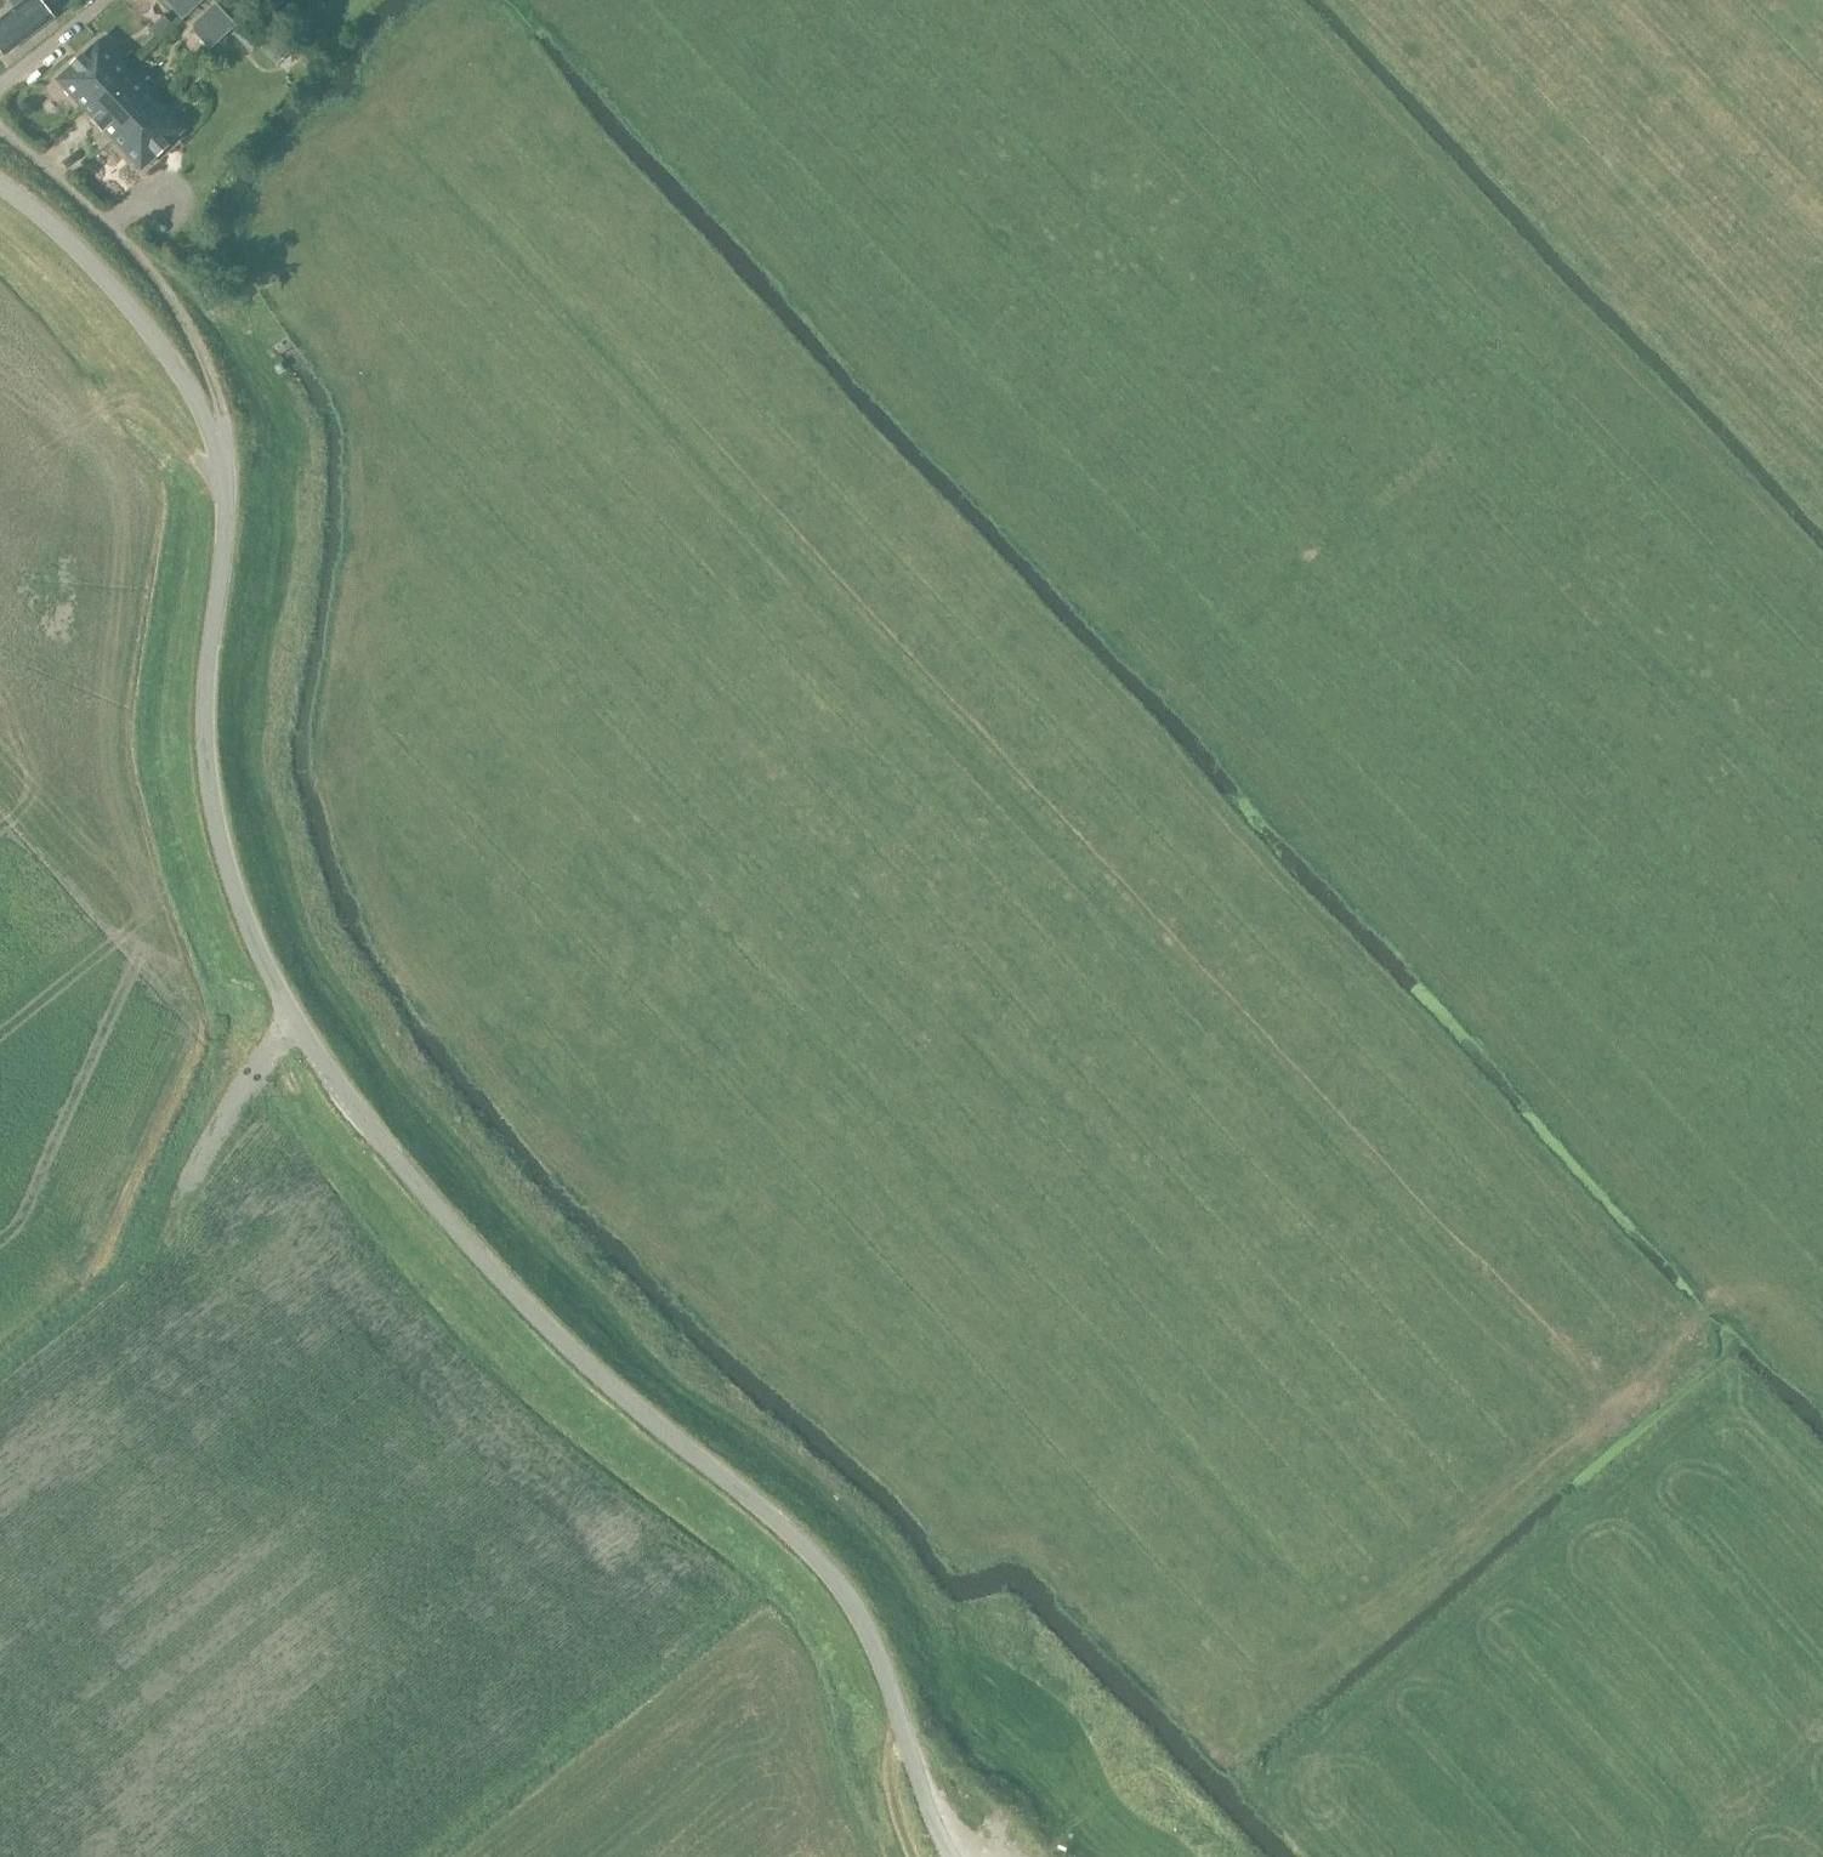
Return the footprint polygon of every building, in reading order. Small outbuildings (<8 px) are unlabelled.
[(0,20),(0,48),(5,55),(54,17),(41,0),(26,0),(0,20)] [(55,16),(75,2),(74,0),(43,0),(55,16)] [(145,12),(159,3),(158,0),(137,0),(145,12)] [(184,15),(201,0),(170,0),(184,15)] [(209,17),(225,35),(235,25),(220,8),(209,17)] [(234,33),(251,51),(264,39),(246,21),(234,33)] [(57,79),(85,109),(128,70),(99,39),(57,79)] [(85,109),(113,138),(155,98),(128,70),(85,109)] [(155,98),(113,138),(142,170),(184,130),(155,98)]
